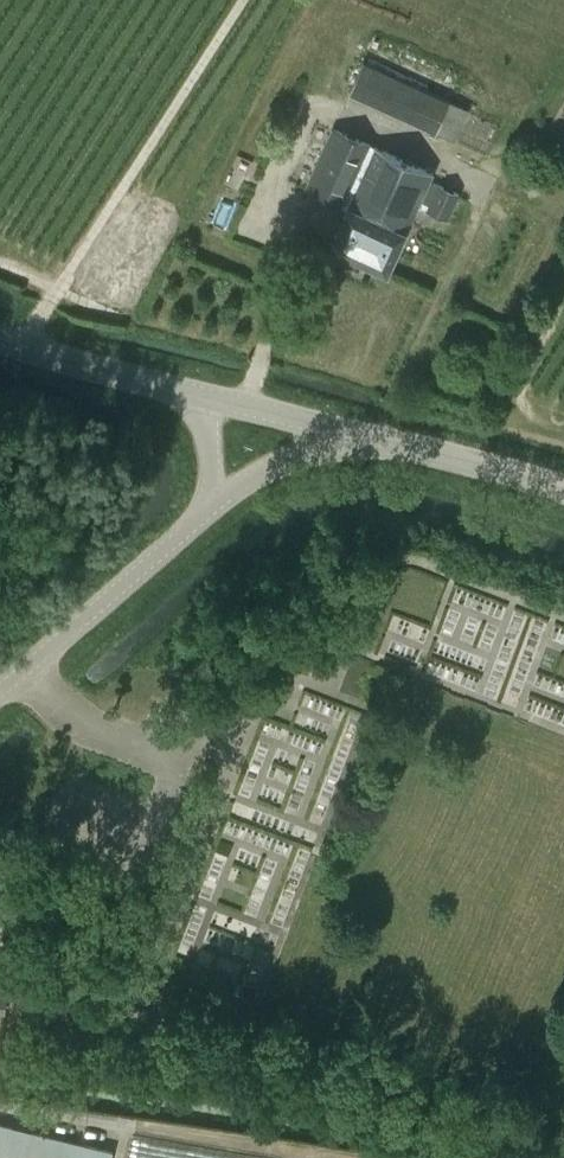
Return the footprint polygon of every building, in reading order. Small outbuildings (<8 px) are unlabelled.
[(451,101),(364,61),(349,93),(436,132),(451,101)] [(347,208),(330,247),(388,272),(418,205),(449,220),(460,195),(429,180),(432,172),(374,147),(333,127),(305,189),(347,208)] [(394,613),(381,647),(415,660),(429,626),(394,613)] [(309,673),(324,633),(284,617),(268,658),(309,673)] [(6,1154),(13,1125),(0,1122),(0,1152),(6,1154)] [(34,1131),(28,1157),(111,1157),(113,1150),(34,1131)]
